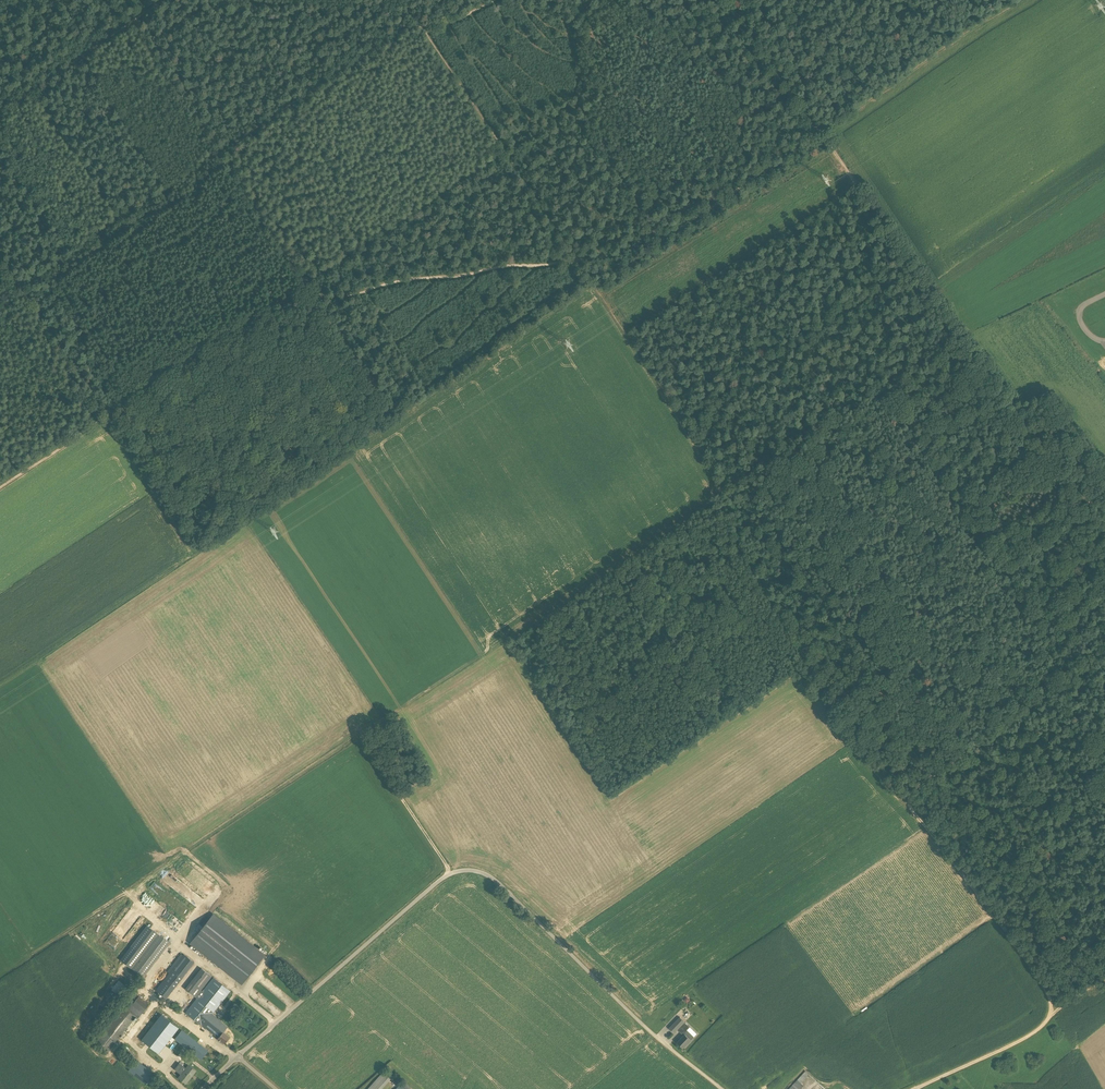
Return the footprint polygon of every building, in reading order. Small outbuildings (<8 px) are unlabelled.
[(265,956),(213,915),(191,943),(242,984),(265,956)] [(159,934),(148,926),(131,948),(142,956),(159,934)] [(170,944),(159,934),(142,956),(131,969),(143,978),(170,944)] [(194,962),(184,954),(170,973),(156,991),(166,999),(194,962)] [(205,1028),(205,1027),(214,1016),(212,1015),(231,991),(202,968),(186,989),(197,998),(186,1013),(205,1028)] [(112,989),(118,994),(125,985),(119,980),(112,989)] [(124,1007),(96,1042),(108,1052),(136,1017),(124,1007)] [(162,1015),(141,1040),(159,1054),(179,1028),(162,1015)] [(220,1021),(214,1016),(205,1027),(218,1038),(217,1039),(221,1042),(222,1041),(225,1043),(230,1037),(223,1032),(227,1027),(220,1021)] [(685,1022),(680,1017),(669,1028),(674,1033),(677,1030),(681,1033),(682,1032),(685,1034),(684,1036),(677,1042),(684,1048),(691,1040),(694,1036),(687,1030),(690,1027),(685,1022)] [(208,1051),(182,1030),(175,1040),(201,1060),(208,1051)] [(154,1074),(137,1060),(129,1070),(146,1084),(154,1074)] [(189,1065),(179,1078),(186,1084),(196,1071),(189,1065)] [(384,1072),(368,1088),(381,1088),(391,1078),(384,1072)] [(403,1081),(396,1088),(410,1088),(411,1088),(403,1081)]
